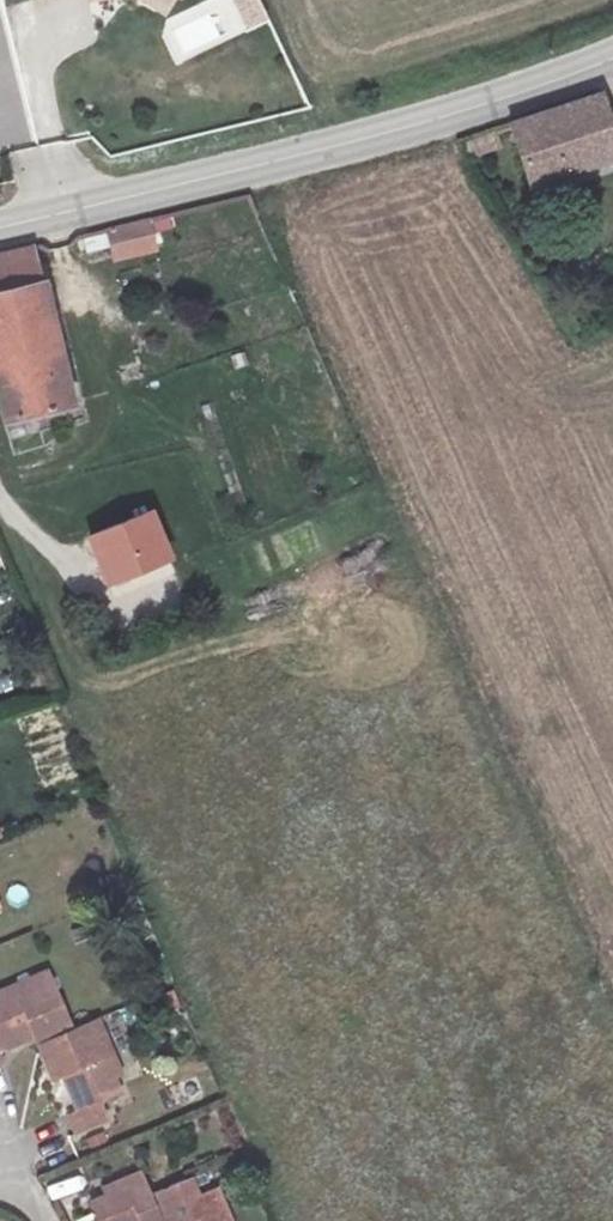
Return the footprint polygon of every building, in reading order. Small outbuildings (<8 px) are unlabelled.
[(29,60),(15,5),(6,7),(4,0),(0,0),(0,67),(29,60)] [(138,8),(148,5),(146,0),(136,0),(138,8)] [(216,6),(234,9),(236,0),(217,0),(216,6)] [(184,45),(226,33),(220,14),(178,25),(184,45)] [(607,104),(516,131),(534,189),(612,164),(612,125),(607,104)] [(126,227),(130,243),(133,255),(179,243),(172,216),(126,227)] [(130,243),(126,227),(101,233),(105,249),(130,243)] [(69,315),(53,245),(0,258),(0,333),(69,315)] [(69,315),(0,333),(0,338),(22,420),(90,403),(69,315)] [(164,510),(106,535),(124,579),(184,555),(164,510)] [(38,1035),(56,1082),(70,1078),(82,1112),(71,1116),(78,1135),(108,1123),(101,1106),(122,1098),(115,1081),(128,1075),(120,1057),(110,1062),(96,1026),(85,1030),(61,969),(29,981),(26,975),(1,985),(5,994),(0,996),(0,1049),(38,1035)] [(225,1212),(219,1215),(212,1197),(200,1203),(191,1179),(155,1193),(149,1176),(125,1185),(123,1180),(102,1188),(105,1201),(90,1207),(95,1220),(229,1220),(225,1212)]
